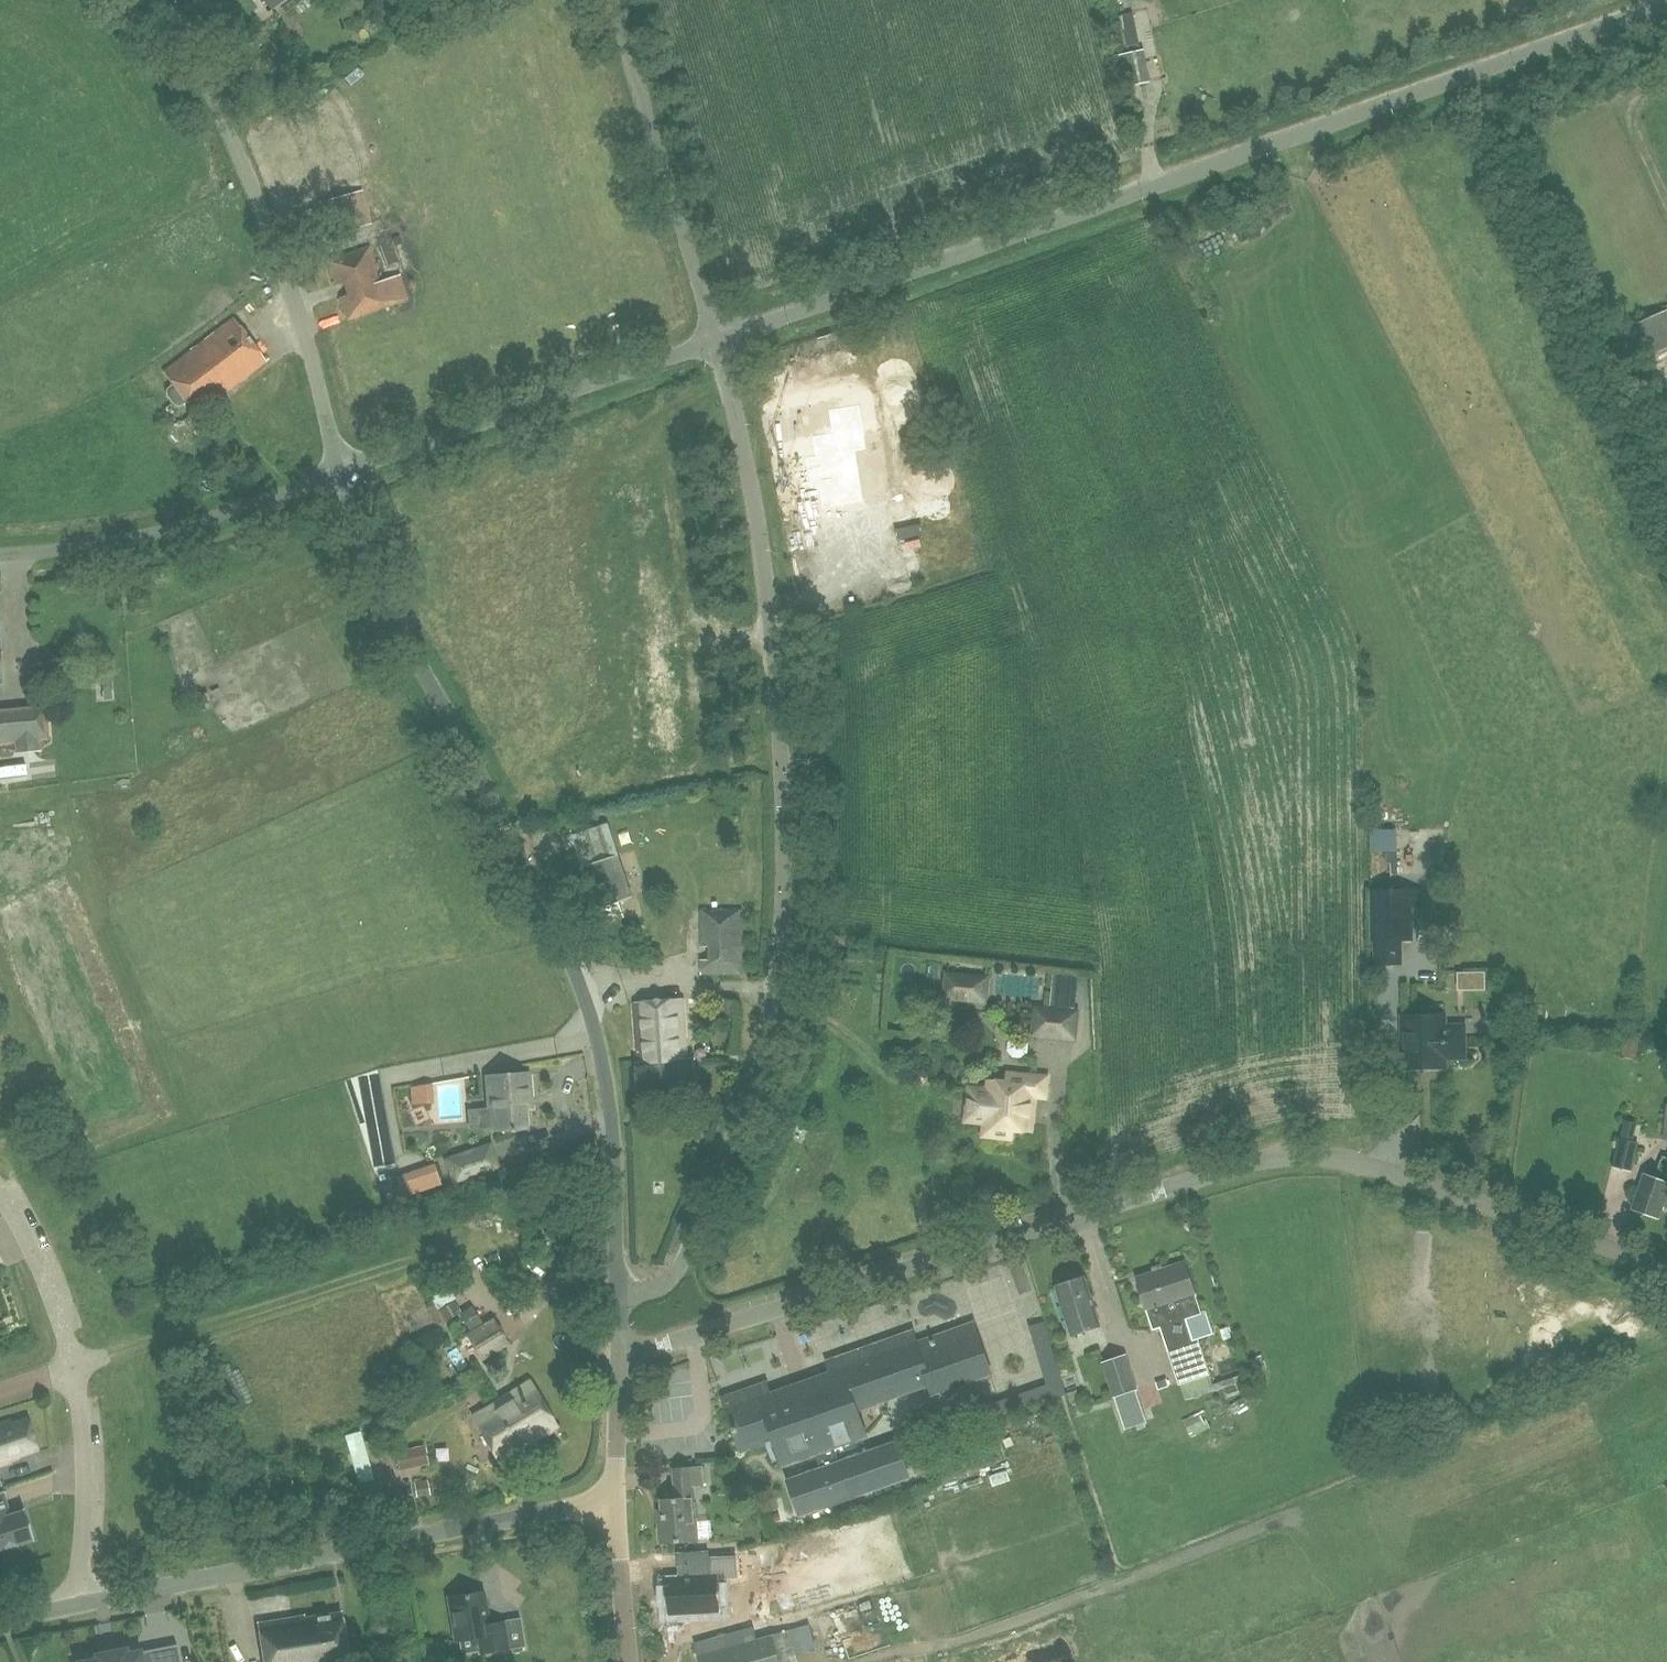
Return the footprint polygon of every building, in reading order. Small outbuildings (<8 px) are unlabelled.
[(1132,85),(1149,82),(1142,51),(1120,56),(1126,85),(1132,84),(1132,85)] [(336,234),(360,227),(370,224),(365,207),(361,190),(328,200),(332,217),(336,234)] [(380,280),(370,247),(328,261),(335,284),(342,281),(347,295),(339,297),(347,320),(389,307),(409,300),(400,275),(380,280)] [(1666,349),(1666,314),(1665,311),(1641,322),(1655,354),(1666,349)] [(224,404),(280,367),(256,331),(177,383),(193,408),(216,392),(224,404)] [(791,432),(792,468),(805,467),(806,504),(894,501),(891,426),(848,428),(846,389),(805,391),(807,431),(791,432)] [(15,744),(16,753),(42,751),(42,741),(49,741),(46,710),(0,714),(0,745),(15,744)] [(624,917),(619,902),(634,897),(610,824),(573,836),(597,909),(598,909),(603,924),(624,917)] [(1370,889),(1371,942),(1373,942),(1374,966),(1404,965),(1403,941),(1414,941),(1414,908),(1422,908),(1422,889),(1370,889)] [(677,902),(676,914),(692,916),(693,903),(677,902)] [(743,947),(743,910),(702,910),(701,947),(710,947),(709,960),(701,960),(701,974),(742,975),(742,947),(743,947)] [(687,945),(687,933),(666,934),(667,946),(687,945)] [(984,1003),(987,979),(948,974),(944,998),(984,1003)] [(687,1060),(683,999),(634,1003),(639,1064),(638,1064),(640,1094),(697,1089),(695,1059),(687,1060)] [(1074,1038),(1077,1013),(1036,1009),(1034,1034),(1074,1038)] [(1446,1025),(1446,1014),(1402,1016),(1404,1068),(1447,1066),(1446,1059),(1467,1058),(1466,1025),(1446,1025)] [(1638,1038),(1625,1036),(1622,1055),(1635,1058),(1638,1038)] [(526,1127),(523,1094),(530,1094),(529,1074),(487,1077),(488,1098),(494,1098),(495,1108),(489,1109),(491,1129),(496,1129),(526,1127)] [(1044,1096),(1045,1079),(1008,1075),(1007,1083),(990,1082),(988,1094),(967,1092),(965,1116),(986,1118),(984,1134),(1011,1137),(1012,1128),(1029,1130),(1033,1095),(1044,1096)] [(412,1105),(434,1103),(433,1085),(411,1087),(412,1105)] [(1633,1171),(1639,1143),(1619,1138),(1613,1166),(1633,1171)] [(454,1182),(497,1168),(490,1146),(447,1160),(454,1182)] [(1663,1158),(1662,1162),(1661,1162),(1655,1180),(1644,1176),(1633,1209),(1659,1219),(1666,1196),(1666,1159),(1663,1158)] [(403,1197),(441,1184),(434,1164),(396,1177),(403,1197)] [(0,1254),(0,1268),(12,1264),(7,1252),(0,1254)] [(1201,1312),(1184,1263),(1153,1272),(1154,1277),(1139,1282),(1154,1329),(1163,1327),(1170,1351),(1194,1343),(1193,1341),(1214,1334),(1206,1311),(1201,1312)] [(1072,1335),(1100,1326),(1085,1277),(1056,1287),(1072,1335)] [(461,1312),(454,1299),(438,1310),(445,1322),(459,1314),(469,1331),(482,1322),(472,1305),(461,1312)] [(481,1359),(508,1343),(493,1319),(467,1335),(481,1359)] [(1050,1339),(1045,1324),(1044,1322),(1029,1326),(1034,1343),(1050,1339)] [(991,1373),(974,1324),(917,1344),(913,1332),(828,1362),(832,1373),(771,1394),(767,1383),(724,1398),(742,1450),(775,1438),(784,1464),(816,1453),(822,1469),(790,1480),(802,1514),(910,1476),(898,1442),(841,1462),(835,1446),(866,1435),(857,1410),(930,1384),(933,1393),(991,1373)] [(1113,1398),(1139,1389),(1127,1354),(1102,1362),(1113,1398)] [(1215,1390),(1209,1375),(1210,1375),(1204,1357),(1174,1367),(1180,1385),(1181,1384),(1187,1399),(1215,1390)] [(486,1440),(544,1405),(530,1382),(472,1417),(486,1440)] [(1071,1403),(1081,1400),(1078,1390),(1068,1393),(1071,1403)] [(989,1421),(1008,1414),(1003,1400),(984,1407),(989,1421)] [(500,1463),(558,1428),(544,1405),(486,1440),(500,1463)] [(1045,1405),(1026,1411),(1030,1424),(1050,1417),(1045,1405)] [(1195,1423),(1201,1434),(1215,1427),(1209,1416),(1195,1423)] [(10,1462),(8,1458),(37,1449),(27,1420),(11,1425),(10,1422),(0,1425),(0,1465),(10,1462)] [(406,1449),(410,1468),(429,1463),(425,1445),(406,1449)] [(661,1543),(698,1541),(694,1486),(704,1485),(702,1467),(674,1469),(676,1499),(663,1500),(664,1524),(660,1524),(661,1543)] [(417,1497),(430,1495),(427,1480),(414,1482),(417,1497)] [(0,1492),(0,1550),(33,1539),(24,1510),(5,1516),(3,1508),(8,1507),(2,1491),(0,1492)] [(716,1577),(672,1579),(673,1612),(719,1610),(718,1581),(735,1580),(734,1561),(715,1562),(716,1577)] [(454,1640),(475,1637),(478,1654),(506,1649),(502,1623),(486,1626),(480,1592),(447,1597),(454,1640)] [(339,1613),(304,1619),(303,1616),(258,1623),(265,1661),(347,1661),(339,1613)] [(792,1631),(771,1637),(755,1641),(752,1628),(729,1634),(696,1643),(702,1661),(799,1661),(797,1654),(792,1631)] [(139,1652),(126,1654),(125,1650),(97,1656),(97,1660),(86,1661),(141,1661),(139,1652)]
